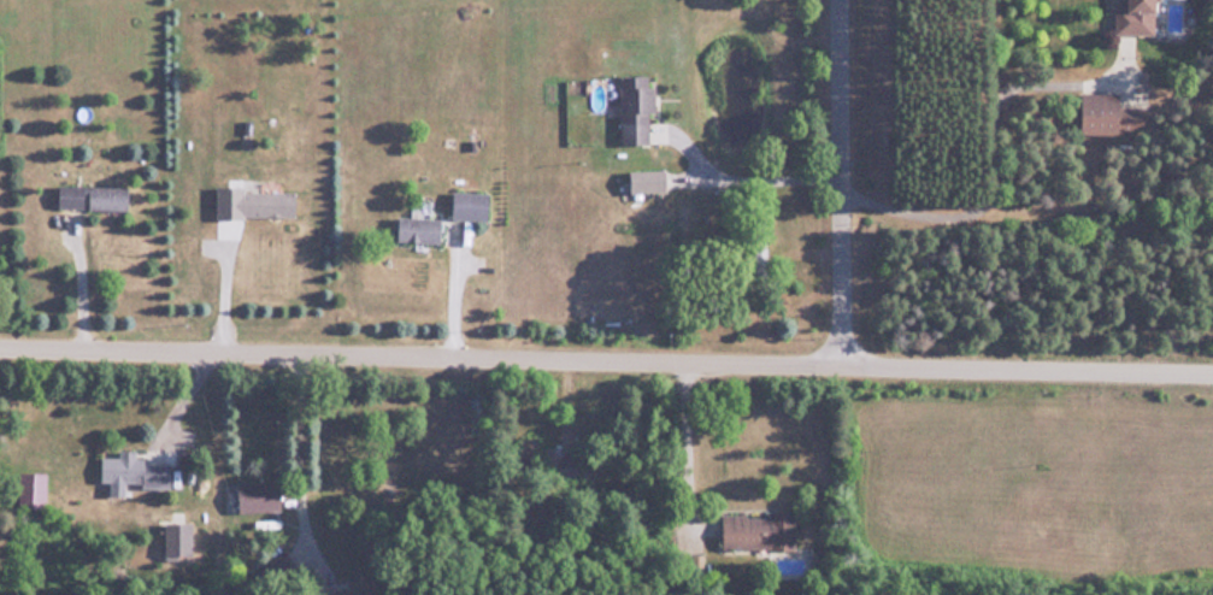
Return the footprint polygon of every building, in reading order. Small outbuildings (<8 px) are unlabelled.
[(1158,34),(1159,0),(1132,0),(1131,7),(1118,7),(1117,33),(1158,34)] [(654,75),(622,75),(622,144),(654,144),(654,75)] [(1119,93),(1082,93),(1082,133),(1142,133),(1142,107),(1119,107),(1119,93)] [(629,170),(629,193),(668,192),(667,169),(629,170)] [(129,208),(129,185),(58,185),(58,208),(129,208)] [(298,215),(298,190),(243,190),(243,215),(298,215)] [(491,192),(452,192),(452,217),(491,217),(491,192)] [(443,216),(399,216),(399,240),(443,240),(443,216)] [(172,489),(172,462),(136,462),(136,450),(119,450),(119,456),(101,457),(101,482),(114,482),(114,490),(172,489)] [(21,508),(46,508),(46,473),(21,473),(21,508)] [(237,511),(282,511),(282,482),(237,482),(237,511)] [(719,513),(719,549),(794,549),(794,513),(719,513)] [(187,553),(187,538),(166,538),(166,553),(187,553)]
